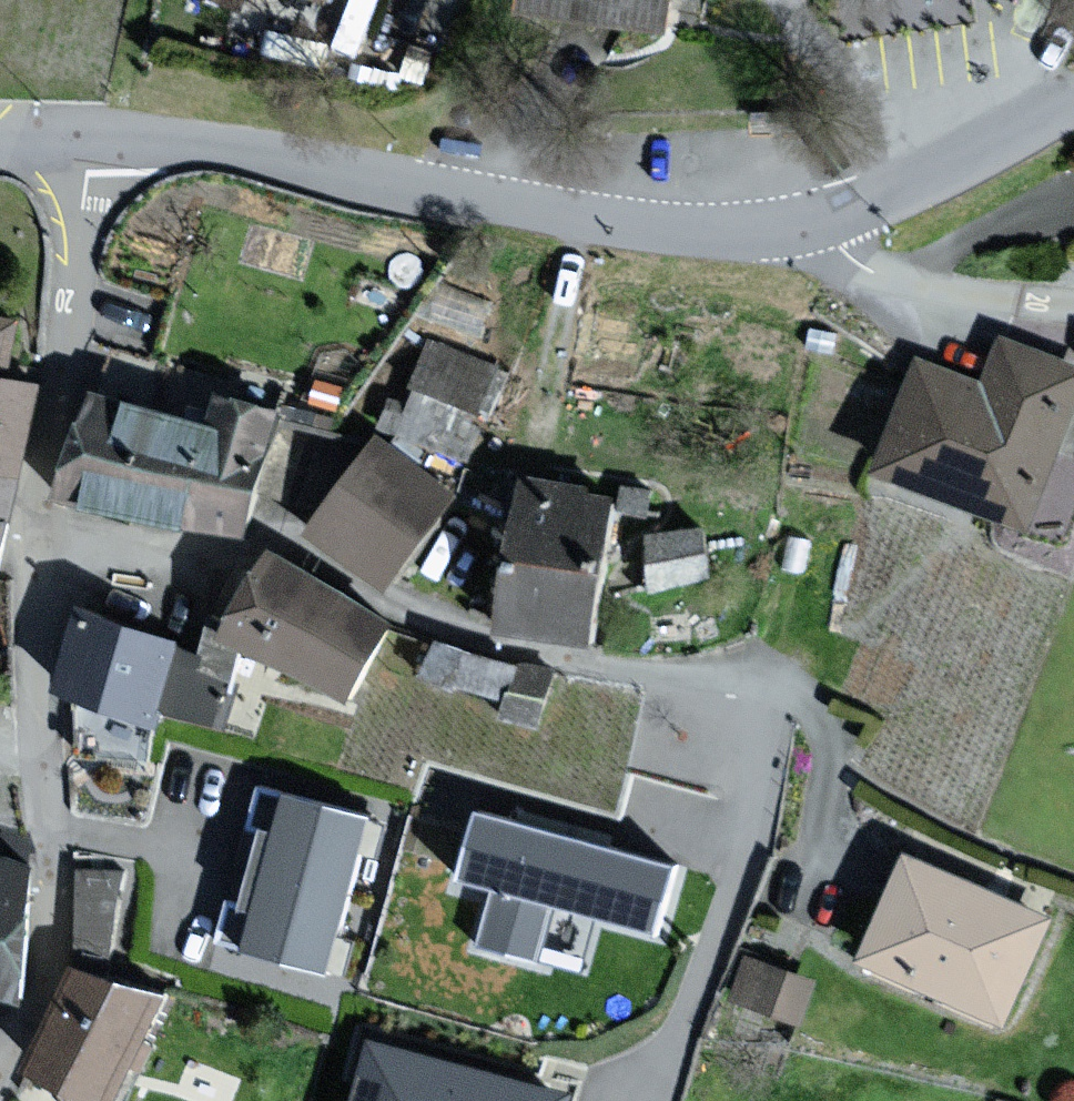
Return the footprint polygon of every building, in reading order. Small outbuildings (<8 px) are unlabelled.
[(531,6),(667,21),(669,0),(531,0),(531,6)] [(0,321),(0,581),(2,581),(17,497),(38,386),(8,381),(12,358),(19,325),(0,321)] [(926,364),(886,466),(1030,523),(1073,412),(1073,363),(1006,337),(986,388),(926,364)] [(495,368),(433,344),(418,385),(425,388),(417,409),(396,401),(386,426),(462,455),(495,368)] [(251,528),(261,489),(278,422),(281,410),(225,396),(216,430),(99,400),(78,485),(251,528)] [(334,511),(378,452),(278,422),(261,489),(334,511)] [(385,442),(378,452),(334,511),(322,529),(394,581),(457,495),(385,442)] [(536,480),(516,617),(597,629),(610,541),(617,498),(588,493),(589,488),(547,482),(536,480)] [(704,528),(655,537),(662,579),(712,571),(704,528)] [(236,626),(353,693),(394,622),(277,555),(236,626)] [(179,639),(88,610),(64,687),(162,718),(166,705),(216,721),(230,678),(198,667),(201,656),(176,648),(179,639)] [(554,670),(524,662),(510,713),(540,721),(554,670)] [(329,958),(370,815),(294,793),(283,832),(275,830),(255,899),(268,902),(258,937),(329,958)] [(679,870),(486,815),(470,873),(505,883),(488,941),(584,968),(599,913),(662,931),(679,870)] [(114,944),(121,854),(71,851),(64,941),(114,944)] [(29,889),(30,869),(11,862),(0,858),(0,984),(21,991),(29,889)] [(918,858),(873,954),(1009,1016),(1053,920),(918,858)] [(814,981),(750,960),(738,996),(802,1017),(814,981)] [(115,1099),(161,1001),(82,971),(40,1064),(115,1099)] [(574,1093),(382,1042),(366,1100),(572,1100),(574,1093)]
